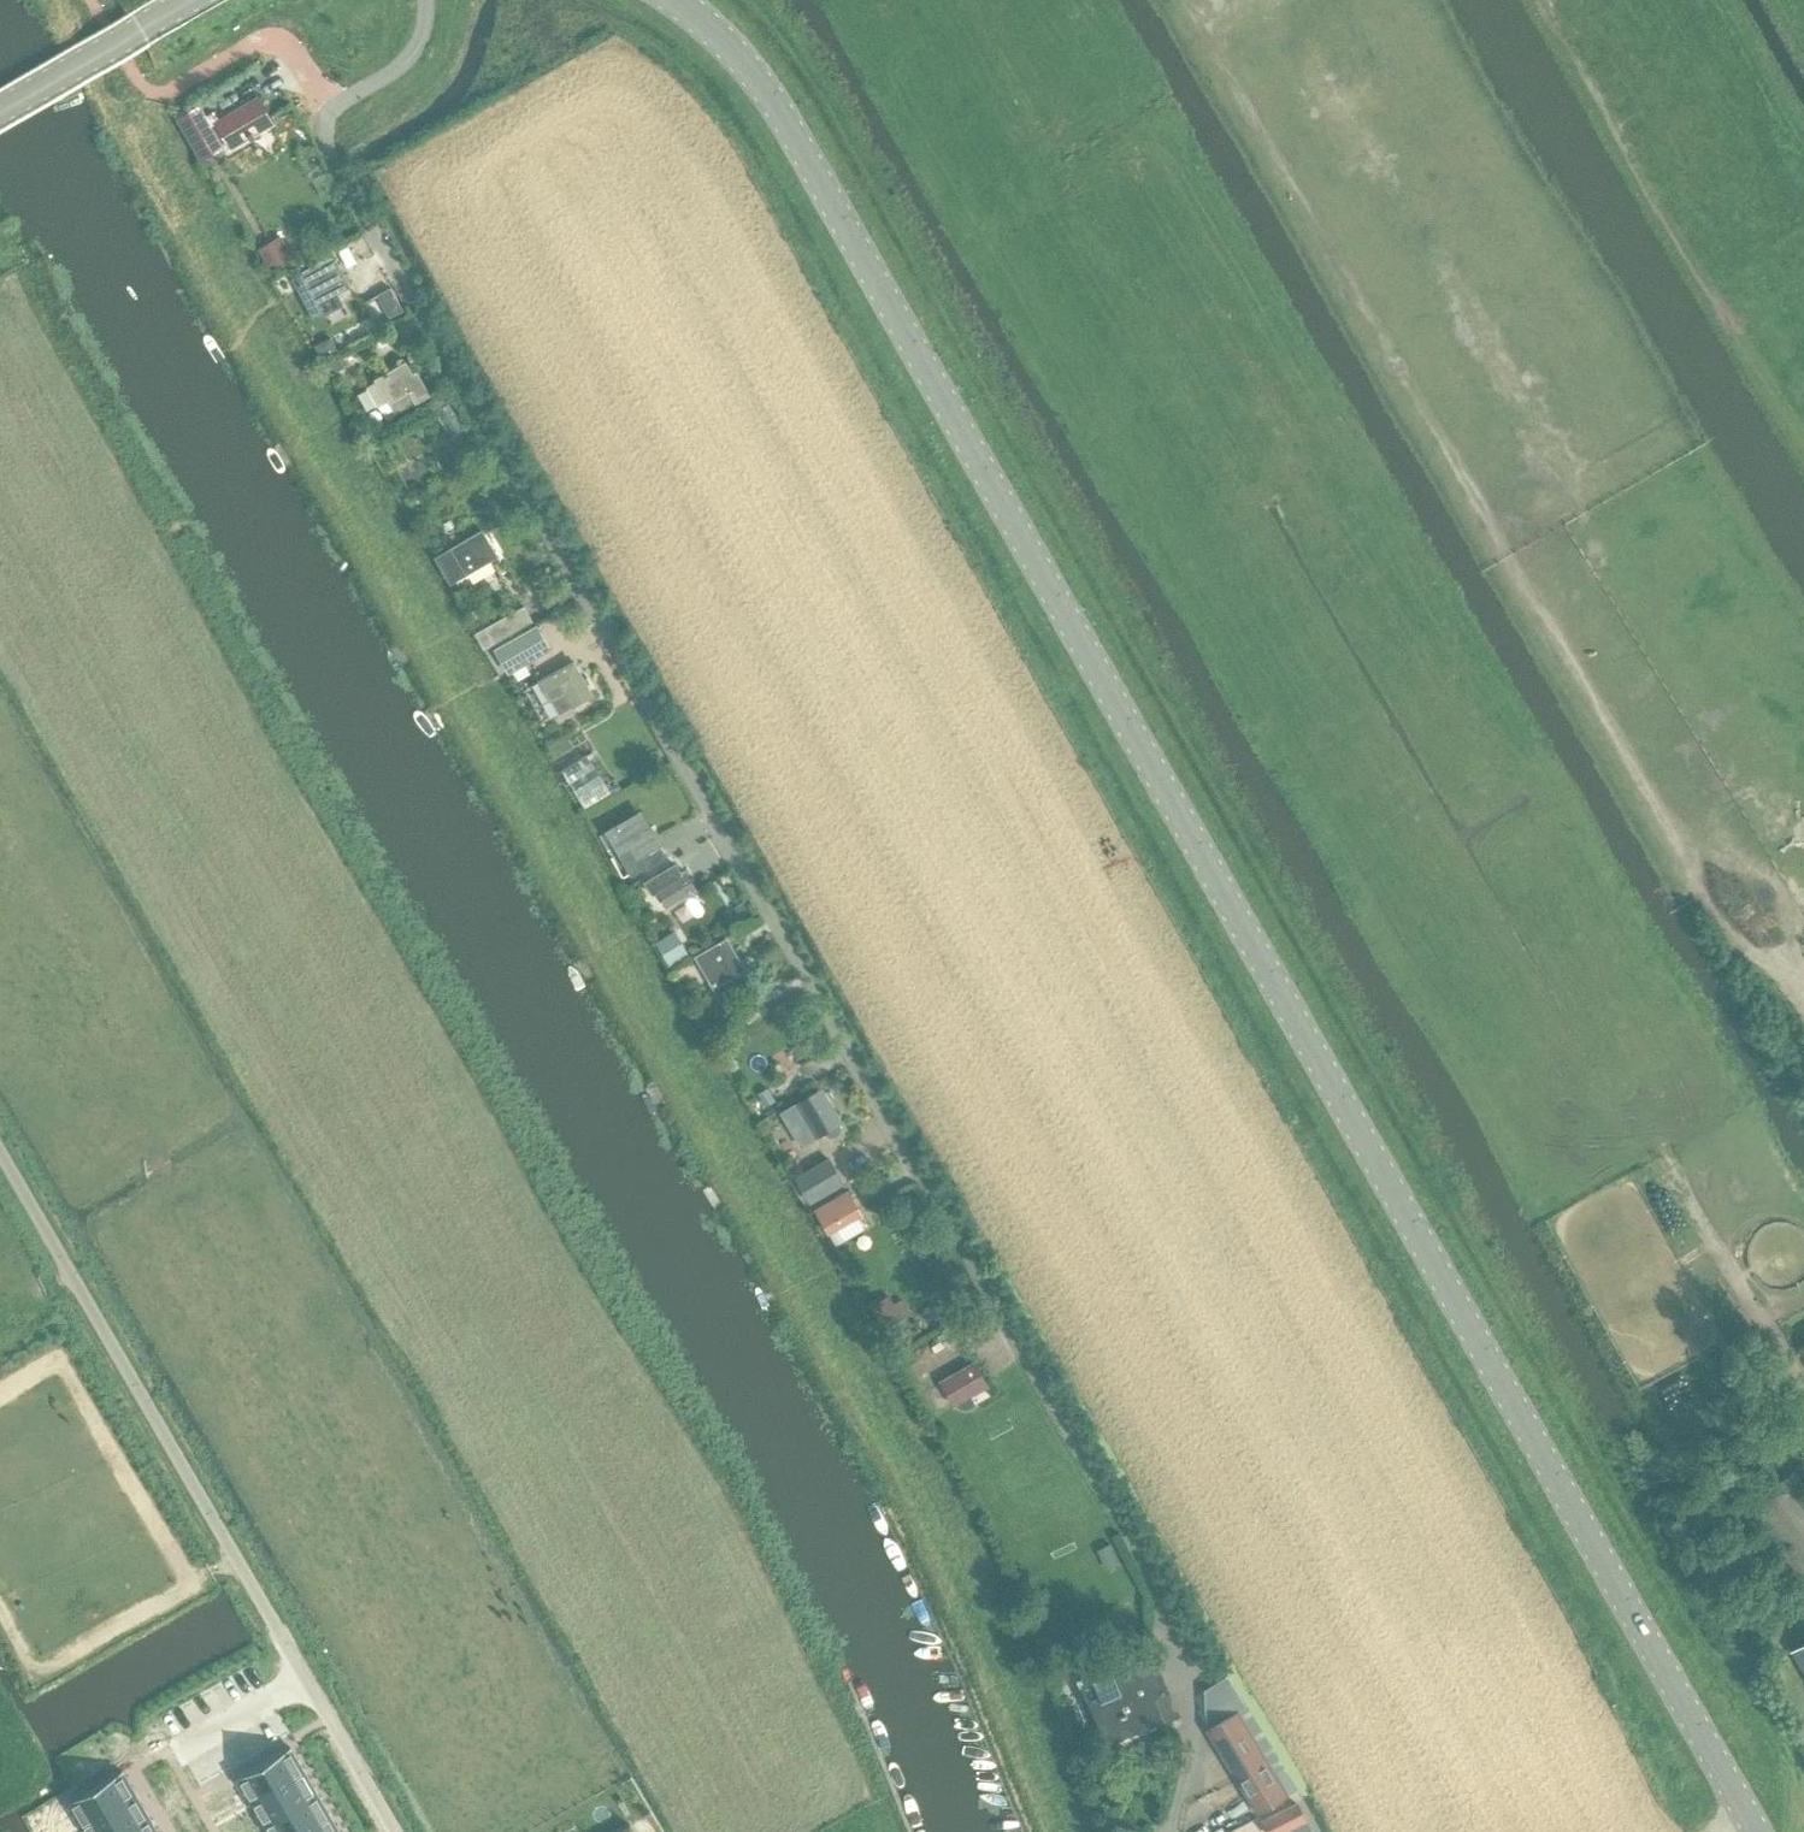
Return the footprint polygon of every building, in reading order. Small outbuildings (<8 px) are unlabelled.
[(254,133),(271,123),(257,99),(219,121),(214,113),(205,118),(196,103),(177,114),(181,121),(202,155),(220,144),(228,139),(232,146),(250,136),(251,139),(255,136),(254,133)] [(294,258),(282,235),(258,249),(270,271),(294,258)] [(303,273),(292,279),(312,319),(324,313),(324,314),(342,304),(336,294),(339,293),(350,287),(335,260),(322,267),(320,268),(317,264),(302,272),(303,273)] [(404,310),(391,287),(377,295),(390,318),(404,310)] [(328,337),(312,345),(318,358),(334,350),(328,337)] [(345,367),(338,354),(323,362),(331,375),(345,367)] [(405,363),(367,386),(379,406),(388,401),(397,415),(430,394),(422,382),(418,384),(405,363)] [(448,404),(435,412),(451,438),(465,430),(448,404)] [(452,583),(497,556),(483,531),(437,558),(452,583)] [(484,600),(476,585),(466,591),(474,605),(484,600)] [(484,648),(533,622),(524,607),(476,633),(484,648)] [(498,649),(510,670),(548,649),(536,628),(498,649)] [(560,712),(592,694),(574,662),(542,680),(560,712)] [(587,756),(561,771),(584,809),(609,794),(587,756)] [(640,809),(604,830),(618,854),(631,875),(646,867),(647,867),(667,856),(661,844),(654,832),(647,820),(640,809)] [(669,909),(698,892),(686,872),(682,874),(677,865),(646,883),(653,895),(659,892),(669,909)] [(735,908),(741,920),(753,914),(747,902),(735,908)] [(655,944),(664,959),(668,966),(689,954),(675,931),(655,944)] [(720,1000),(750,984),(727,944),(698,961),(720,1000)] [(718,1020),(704,1028),(711,1040),(725,1033),(718,1020)] [(815,1034),(791,1048),(798,1060),(822,1046),(815,1034)] [(768,1087),(758,1093),(766,1106),(776,1101),(768,1087)] [(802,1146),(824,1132),(828,1136),(833,1137),(838,1136),(841,1132),(842,1127),(841,1123),(842,1122),(831,1102),(833,1100),(834,1096),(831,1092),(828,1091),(825,1092),(823,1088),(812,1095),(811,1092),(806,1095),(807,1097),(782,1112),(802,1146)] [(843,1188),(829,1164),(797,1183),(811,1207),(843,1188)] [(847,1193),(815,1212),(828,1235),(860,1216),(847,1193)] [(974,1364),(942,1382),(954,1404),(958,1409),(965,1411),(971,1409),(976,1406),(970,1395),(986,1385),(974,1364)] [(1121,1564),(1110,1545),(1098,1552),(1108,1571),(1121,1564)] [(1791,1652),(1803,1674),(1803,1644),(1791,1652)] [(1163,1718),(1179,1712),(1153,1653),(1079,1686),(1110,1758),(1169,1732),(1163,1718)] [(1237,1710),(1289,1794),(1295,1790),(1227,1678),(1204,1691),(1207,1729),(1237,1710)] [(1238,1779),(1268,1760),(1237,1710),(1207,1729),(1238,1779)] [(290,1747),(238,1777),(238,1779),(239,1778),(251,1800),(303,1770),(291,1748),(290,1747)] [(1238,1779),(1258,1813),(1289,1794),(1268,1760),(1238,1779)] [(303,1770),(251,1800),(264,1823),(316,1793),(303,1770)] [(86,1791),(69,1801),(70,1802),(83,1824),(135,1794),(122,1772),(123,1772),(122,1771),(86,1791)] [(264,1823),(270,1831),(300,1831),(329,1815),(316,1793),(264,1823)] [(83,1824),(87,1831),(121,1831),(148,1817),(135,1794),(83,1824)] [(1271,1831),(1283,1831),(1306,1820),(1297,1803),(1265,1820),(1271,1831)] [(300,1831),(339,1831),(329,1815),(300,1831)] [(148,1817),(121,1831),(157,1831),(148,1817)]
